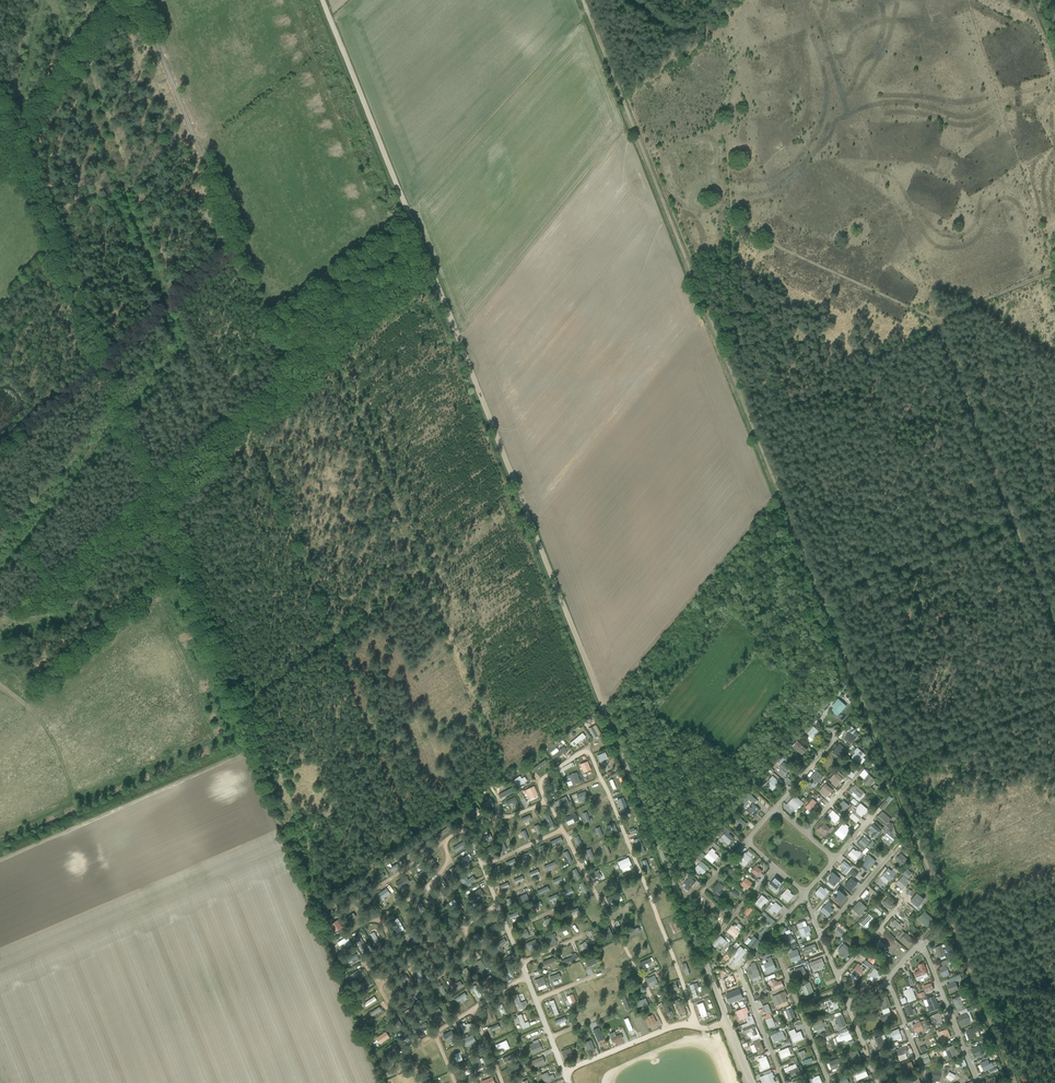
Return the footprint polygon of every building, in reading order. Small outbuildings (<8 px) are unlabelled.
[(840,714),(846,706),(838,699),(832,707),(833,708),(831,711),(837,716),(839,713),(840,714)] [(821,708),(825,711),(830,706),(829,705),(830,704),(827,702),(826,703),(821,708)] [(815,741),(821,735),(819,733),(819,732),(818,731),(819,730),(815,726),(814,727),(813,727),(811,725),(805,731),(807,734),(809,736),(807,739),(810,742),(811,741),(812,741),(813,740),(813,739),(815,741)] [(845,743),(849,747),(857,738),(853,734),(856,731),(850,726),(847,730),(844,728),(840,733),(845,737),(843,739),(846,742),(845,743)] [(574,747),(588,737),(584,732),(571,743),(574,747)] [(793,747),(802,755),(807,749),(798,741),(800,739),(797,737),(795,739),(797,741),(793,747)] [(839,759),(847,751),(839,744),(832,752),(839,759)] [(557,760),(570,752),(566,746),(554,755),(557,760)] [(863,758),(866,755),(857,748),(853,752),(855,753),(852,756),(853,757),(851,758),(854,760),(856,759),(859,762),(860,762),(861,764),(865,759),(863,758)] [(607,765),(604,759),(609,757),(606,752),(598,755),(603,766),(607,765)] [(589,761),(581,764),(585,773),(593,770),(589,761)] [(778,773),(783,777),(786,773),(790,768),(784,762),(778,769),(780,771),(778,773)] [(861,782),(868,788),(875,780),(867,773),(868,773),(864,769),(864,770),(860,774),(859,775),(863,779),(861,782)] [(849,777),(852,780),(855,775),(858,772),(856,770),(853,773),(850,771),(847,775),(845,777),(845,778),(847,779),(849,777)] [(818,782),(823,777),(816,771),(809,779),(813,783),(816,780),(818,782)] [(843,780),(845,778),(845,777),(837,771),(836,773),(836,772),(829,780),(832,783),(831,784),(836,788),(841,782),(841,783),(843,780)] [(529,780),(526,776),(523,778),(521,775),(515,779),(520,786),(529,780)] [(765,785),(772,791),(779,784),(777,782),(778,781),(772,776),(765,785)] [(756,785),(760,788),(765,782),(763,780),(762,781),(761,780),(756,785)] [(826,798),(833,790),(826,784),(819,792),(826,798)] [(863,793),(864,792),(855,785),(853,787),(850,790),(851,790),(849,792),(849,793),(851,795),(855,798),(855,799),(857,801),(858,800),(859,802),(865,795),(863,793)] [(527,789),(530,798),(539,794),(535,786),(527,789)] [(572,795),(575,803),(590,798),(587,790),(572,795)] [(753,803),(756,800),(750,794),(742,803),(744,805),(749,800),(753,803)] [(517,796),(506,801),(511,810),(516,807),(518,809),(522,807),(517,796)] [(796,810),(801,804),(794,797),(788,803),(796,810)] [(812,814),(819,807),(816,804),(817,803),(812,799),(805,808),(807,810),(806,812),(809,815),(811,813),(812,814)] [(844,812),(849,806),(843,801),(838,807),(844,812)] [(879,808),(882,811),(887,805),(884,802),(879,808)] [(754,817),(761,810),(753,803),(746,811),(754,817)] [(855,807),(855,806),(853,804),(843,816),(845,818),(852,810),(855,807)] [(864,815),(869,810),(860,804),(859,804),(856,808),(855,807),(852,810),(854,811),(861,817),(862,818),(864,815)] [(835,824),(841,818),(832,811),(831,810),(828,813),(829,813),(827,816),(827,817),(830,819),(828,822),(833,826),(835,824)] [(860,819),(861,817),(854,811),(849,817),(856,824),(860,820),(860,819)] [(883,842),(889,847),(897,837),(895,835),(896,834),(893,824),(891,824),(889,822),(891,819),(882,812),(878,816),(877,816),(875,818),(886,827),(886,826),(889,829),(885,834),(886,835),(883,838),(885,839),(883,842)] [(742,830),(747,824),(739,817),(733,824),(736,827),(737,825),(742,830)] [(832,826),(830,829),(824,823),(826,821),(822,818),(816,825),(820,828),(817,831),(824,836),(828,831),(830,833),(835,828),(832,826)] [(723,841),(728,845),(734,838),(729,834),(731,831),(724,825),(722,828),(724,830),(722,832),(724,834),(720,839),(723,842),(723,841)] [(835,834),(842,840),(848,833),(846,830),(847,829),(842,825),(835,834)] [(865,849),(870,843),(863,837),(857,844),(860,846),(861,845),(865,849)] [(715,852),(712,849),(705,857),(712,864),(718,856),(714,853),(715,852)] [(855,861),(862,854),(859,851),(858,852),(857,851),(856,851),(853,849),(848,855),(855,861)] [(744,867),(752,858),(751,857),(753,855),(754,854),(749,850),(748,851),(746,853),(745,853),(737,862),(744,867)] [(464,854),(458,859),(463,864),(472,856),(469,853),(466,856),(464,854)] [(900,868),(908,860),(901,853),(894,861),(898,864),(897,866),(900,868)] [(862,865),(869,871),(876,861),(868,855),(864,860),(865,862),(862,865)] [(703,875),(709,867),(701,861),(703,859),(699,856),(696,858),(697,859),(695,860),(699,864),(694,870),(699,874),(700,873),(703,875)] [(845,875),(852,867),(844,861),(840,865),(837,868),(845,875)] [(757,877),(762,871),(758,867),(760,865),(758,864),(756,866),(750,872),(757,877)] [(455,867),(450,869),(452,873),(447,876),(449,881),(460,875),(455,867)] [(891,871),(888,868),(882,876),(880,879),(886,884),(889,881),(890,882),(892,879),(894,881),(897,878),(895,876),(899,871),(895,867),(891,871)] [(733,881),(737,875),(734,872),(736,870),(733,868),(731,870),(730,869),(725,874),(733,881)] [(849,874),(854,878),(858,874),(853,869),(849,874)] [(902,874),(907,879),(912,873),(907,869),(902,874)] [(472,872),(464,877),(469,884),(476,880),(472,872)] [(834,887),(841,879),(832,872),(829,876),(831,877),(828,881),(834,887)] [(896,885),(903,891),(910,882),(903,876),(896,885)] [(396,881),(400,889),(405,887),(404,885),(408,883),(405,877),(396,881)] [(688,891),(696,882),(692,879),(691,880),(689,878),(684,884),(686,885),(684,888),(688,891)] [(741,885),(748,891),(753,884),(746,878),(741,885)] [(776,891),(782,884),(775,878),(769,885),(775,890),(775,891),(776,891)] [(850,892),(857,884),(856,882),(857,881),(854,879),(853,880),(851,878),(843,886),(850,892)] [(724,887),(719,882),(712,890),(713,891),(713,892),(715,895),(716,894),(719,896),(722,893),(721,891),(724,887)] [(483,897),(490,894),(487,887),(471,894),(474,901),(483,897)] [(822,900),(830,892),(825,888),(824,889),(821,887),(815,894),(822,900)] [(791,892),(787,889),(781,896),(788,902),(794,896),(790,893),(791,892)] [(737,898),(740,894),(734,890),(731,894),(737,898)] [(834,899),(840,905),(847,897),(839,890),(836,893),(838,895),(834,899)] [(860,897),(863,899),(869,892),(866,890),(860,897)] [(608,905),(617,901),(614,894),(605,898),(608,905)] [(766,904),(769,901),(762,895),(757,901),(755,904),(759,907),(761,905),(763,906),(765,903),(766,904)] [(916,911),(923,902),(915,895),(912,899),(910,902),(909,901),(905,906),(909,909),(911,907),(916,911)] [(891,905),(893,903),(887,898),(882,904),(888,909),(890,910),(893,907),(891,905)] [(859,915),(859,916),(867,908),(860,901),(852,909),(853,910),(851,912),(854,915),(854,914),(857,917),(859,915)] [(776,914),(782,908),(775,902),(774,904),(771,902),(765,909),(771,914),(774,912),(776,914)] [(827,918),(834,910),(831,907),(833,905),(829,902),(828,903),(828,902),(820,911),(820,912),(819,913),(822,915),(826,918),(827,917),(827,918)] [(743,913),(748,916),(753,910),(748,907),(743,913)] [(872,911),(879,917),(882,914),(881,912),(882,911),(878,907),(876,908),(875,907),(872,911)] [(622,908),(613,911),(615,918),(625,914),(622,908)] [(772,926),(775,922),(764,912),(761,914),(765,918),(766,922),(764,929),(761,932),(764,934),(769,927),(770,926),(771,925),(772,926)] [(918,919),(927,928),(934,920),(924,912),(918,919)] [(876,921),(869,914),(860,923),(867,930),(876,921)] [(394,920),(400,932),(405,929),(399,917),(394,920)] [(549,926),(554,924),(551,917),(545,920),(549,926)] [(616,929),(622,925),(619,920),(613,924),(616,929)] [(901,927),(902,926),(894,920),(891,924),(898,930),(899,930),(900,931),(902,928),(901,927)] [(802,939),(811,936),(809,931),(811,931),(809,926),(807,927),(805,922),(803,922),(803,921),(798,922),(799,924),(797,925),(802,939)] [(840,939),(846,933),(845,932),(847,930),(838,922),(835,926),(836,927),(834,930),(835,931),(834,932),(834,933),(833,934),(840,939)] [(735,938),(744,928),(739,924),(736,926),(735,925),(733,927),(732,926),(725,935),(734,942),(736,939),(735,938)] [(919,937),(922,935),(912,925),(909,928),(919,937)] [(485,929),(490,936),(495,933),(490,926),(485,929)] [(613,938),(608,927),(602,930),(605,937),(603,938),(605,942),(613,938)] [(795,939),(793,940),(790,930),(785,932),(786,935),(781,937),(784,944),(788,942),(791,944),(792,947),(797,946),(795,939)] [(891,943),(895,939),(886,931),(882,935),(891,943)] [(906,947),(913,940),(906,933),(905,934),(903,931),(897,937),(900,940),(899,940),(906,947)] [(473,935),(477,942),(482,939),(478,932),(473,935)] [(503,951),(505,955),(511,952),(510,950),(502,932),(496,934),(502,947),(504,946),(506,950),(503,951)] [(365,945),(360,935),(355,938),(360,948),(365,945)] [(347,936),(336,943),(341,950),(351,944),(347,936)] [(724,946),(728,942),(721,936),(713,945),(715,947),(720,942),(724,946)] [(759,949),(763,944),(760,942),(761,940),(759,939),(758,940),(757,939),(753,936),(751,940),(749,938),(745,942),(748,945),(748,944),(750,946),(750,947),(753,949),(754,949),(756,951),(758,948),(759,949)] [(525,943),(529,951),(541,946),(537,938),(525,943)] [(880,954),(886,946),(880,940),(873,948),(880,954)] [(580,944),(582,952),(590,950),(588,941),(580,944)] [(455,948),(457,951),(466,946),(464,943),(455,948)] [(838,951),(845,958),(852,951),(845,944),(838,951)] [(941,960),(946,958),(945,956),(946,956),(943,948),(945,947),(944,944),(942,945),(941,945),(934,948),(939,959),(940,958),(941,960)] [(736,964),(746,952),(747,950),(745,949),(744,950),(741,947),(737,951),(740,954),(733,961),(736,964)] [(791,963),(801,960),(798,949),(792,951),(791,949),(787,950),(791,963)] [(742,957),(745,960),(751,953),(748,951),(742,957)] [(567,958),(562,960),(564,964),(579,957),(576,952),(566,957),(567,958)] [(746,962),(750,965),(756,956),(752,954),(746,962)] [(594,956),(584,960),(588,968),(597,963),(594,956)] [(872,964),(873,965),(876,960),(870,956),(867,960),(864,964),(869,968),(872,964)] [(774,971),(776,970),(771,957),(767,959),(768,962),(763,964),(764,965),(761,966),(764,972),(766,971),(767,974),(771,972),(774,971)] [(943,978),(950,975),(948,971),(951,970),(950,965),(955,963),(953,958),(941,963),(942,966),(939,968),(943,978)] [(823,966),(825,966),(822,959),(810,964),(812,971),(815,969),(815,970),(814,971),(815,973),(816,972),(817,973),(824,969),(823,966)] [(753,982),(761,979),(755,962),(751,964),(751,965),(749,966),(752,974),(750,974),(753,982)] [(548,966),(548,964),(543,965),(546,972),(559,967),(558,963),(548,966)] [(858,964),(851,973),(850,975),(850,977),(855,981),(857,980),(858,979),(868,967),(863,963),(861,966),(858,964)] [(924,979),(928,977),(927,974),(928,974),(923,963),(918,965),(920,970),(914,973),(916,978),(917,981),(924,978),(924,979)] [(874,979),(877,981),(882,974),(876,970),(878,967),(875,965),(873,967),(874,968),(869,975),(871,977),(869,979),(872,982),(874,979)] [(798,980),(807,977),(803,966),(794,970),(798,980)] [(349,977),(354,983),(366,974),(360,968),(349,977)] [(492,973),(484,979),(489,988),(498,982),(492,973)] [(729,989),(738,986),(734,977),(733,974),(728,976),(729,979),(724,981),(725,985),(727,984),(729,989)] [(949,994),(959,990),(956,982),(962,980),(960,975),(948,980),(949,984),(946,985),(949,994)] [(543,977),(534,980),(537,988),(538,988),(539,991),(546,988),(545,985),(546,984),(543,977)] [(630,986),(638,982),(635,977),(628,981),(630,986)] [(772,994),(785,989),(781,981),(776,983),(774,979),(768,981),(772,990),(769,991),(771,994),(772,994)] [(805,996),(814,993),(810,982),(804,984),(805,985),(801,987),(805,996)] [(693,997),(698,995),(694,983),(689,985),(693,997)] [(925,993),(934,990),(931,983),(923,986),(925,993)] [(907,1003),(916,1000),(912,988),(904,991),(907,1000),(906,1001),(905,997),(900,999),(902,1005),(907,1003)] [(730,1004),(743,998),(739,989),(726,994),(728,999),(727,999),(728,1002),(729,1002),(730,1004)] [(779,1005),(788,1001),(784,992),(775,995),(779,1005)] [(574,993),(567,996),(571,1007),(578,1004),(574,993)] [(883,1026),(894,1022),(889,1008),(891,1007),(887,996),(878,1000),(883,1014),(880,1016),(883,1026)] [(928,1012),(941,1007),(939,1002),(937,1003),(934,996),(926,999),(923,1001),(926,1007),(927,1007),(928,1012)] [(962,1007),(964,1006),(962,1001),(965,1000),(964,996),(960,997),(960,996),(952,999),(956,1009),(954,1010),(955,1013),(959,1011),(966,1008),(965,1006),(962,1007)] [(368,1005),(378,1000),(376,997),(366,1001),(368,1005)] [(521,998),(521,1002),(518,1002),(519,1007),(528,1007),(528,1001),(523,1002),(523,997),(521,998)] [(834,1010),(839,1008),(837,1004),(839,1003),(840,1003),(838,999),(837,999),(837,998),(827,1002),(826,1000),(816,1004),(817,1009),(819,1009),(822,1008),(823,1008),(824,1008),(825,1008),(826,1008),(826,1007),(825,1004),(826,1004),(826,1003),(826,1002),(829,1011),(828,1011),(829,1013),(830,1012),(831,1014),(835,1012),(834,1010)] [(551,1001),(553,1006),(549,1007),(552,1014),(555,1013),(556,1015),(560,1013),(555,1000),(551,1001)] [(665,1014),(670,1012),(666,1002),(661,1005),(665,1014)] [(678,1013),(685,1011),(682,1002),(675,1004),(678,1013)] [(908,1017),(917,1013),(915,1008),(912,1009),(911,1005),(910,1006),(909,1004),(905,1005),(905,1007),(904,1008),(908,1017)] [(789,1021),(796,1019),(792,1008),(791,1009),(790,1006),(786,1008),(784,1009),(784,1011),(786,1018),(788,1018),(788,1019),(787,1020),(787,1021),(789,1021)] [(962,1027),(971,1023),(970,1022),(973,1021),(970,1012),(978,1009),(977,1006),(972,1007),(966,1008),(959,1011),(960,1015),(957,1016),(962,1027)] [(752,1016),(749,1017),(747,1013),(749,1013),(747,1008),(735,1012),(738,1022),(741,1021),(741,1020),(745,1018),(747,1023),(754,1021),(752,1016)] [(844,1027),(847,1026),(842,1015),(841,1015),(840,1012),(827,1018),(830,1023),(835,1018),(837,1024),(835,1025),(838,1031),(845,1028),(844,1027)] [(933,1025),(943,1020),(940,1012),(930,1017),(933,1025)] [(531,1026),(530,1021),(525,1022),(523,1014),(519,1015),(522,1028),(531,1026)] [(645,1017),(648,1026),(655,1023),(652,1014),(645,1017)] [(560,1024),(562,1026),(569,1023),(565,1016),(555,1021),(557,1025),(560,1024)] [(765,1020),(769,1029),(776,1027),(775,1026),(777,1025),(776,1022),(774,1023),(772,1017),(765,1020)] [(915,1033),(924,1030),(923,1029),(928,1028),(926,1024),(922,1025),(921,1022),(918,1023),(917,1020),(915,1021),(916,1024),(912,1025),(915,1033)] [(752,1040),(760,1037),(758,1032),(755,1025),(756,1025),(754,1021),(747,1023),(737,1027),(738,1028),(742,1027),(742,1028),(743,1028),(745,1034),(747,1034),(748,1037),(750,1037),(751,1040),(752,1040)] [(825,1030),(824,1027),(827,1026),(826,1022),(823,1023),(822,1021),(812,1024),(814,1031),(813,1032),(814,1033),(817,1032),(817,1033),(825,1030)] [(463,1031),(475,1028),(474,1022),(467,1024),(466,1023),(461,1024),(463,1031)] [(596,1041),(603,1039),(599,1026),(592,1028),(596,1041)] [(782,1039),(786,1038),(784,1033),(786,1032),(784,1027),(779,1029),(780,1032),(779,1031),(776,1032),(776,1030),(768,1033),(769,1037),(772,1036),(774,1043),(778,1041),(779,1043),(783,1041),(782,1039)] [(901,1038),(902,1038),(901,1036),(905,1035),(903,1030),(899,1031),(899,1029),(898,1029),(897,1027),(888,1030),(889,1033),(887,1033),(889,1039),(890,1039),(891,1041),(892,1041),(896,1040),(899,1041),(902,1040),(901,1038)] [(845,1042),(852,1040),(849,1030),(848,1031),(847,1028),(839,1032),(840,1034),(838,1035),(838,1036),(836,1038),(838,1043),(844,1040),(845,1042)] [(942,1041),(951,1038),(947,1028),(938,1032),(942,1041)] [(969,1040),(977,1037),(980,1036),(978,1030),(976,1031),(975,1028),(965,1031),(965,1032),(963,1032),(967,1041),(968,1040),(969,1040)] [(796,1042),(804,1039),(801,1031),(796,1033),(794,1029),(789,1031),(793,1043),(794,1043),(796,1043),(796,1042)] [(444,1034),(448,1042),(457,1037),(453,1030),(444,1034)] [(619,1034),(615,1035),(614,1031),(608,1033),(611,1045),(622,1042),(619,1034)] [(388,1032),(377,1035),(380,1043),(391,1039),(388,1032)] [(466,1038),(470,1045),(478,1041),(474,1034),(466,1038)] [(758,1054),(764,1051),(760,1041),(762,1040),(761,1036),(760,1037),(752,1040),(754,1045),(750,1046),(753,1053),(756,1052),(757,1052),(758,1054)] [(879,1050),(886,1047),(881,1036),(874,1039),(879,1050)] [(530,1043),(534,1054),(544,1049),(540,1039),(530,1043)] [(591,1039),(583,1042),(587,1052),(594,1050),(591,1039)] [(508,1041),(497,1044),(499,1052),(510,1049),(508,1041)] [(398,1043),(386,1047),(388,1055),(401,1050),(398,1043)] [(946,1062),(957,1057),(957,1055),(959,1054),(956,1049),(955,1047),(954,1047),(953,1045),(944,1049),(945,1050),(942,1052),(946,1062)] [(906,1054),(908,1053),(906,1046),(902,1048),(902,1046),(898,1048),(899,1049),(894,1050),(894,1051),(892,1052),(894,1058),(896,1057),(898,1056),(900,1061),(907,1059),(906,1054)] [(571,1047),(561,1051),(565,1062),(571,1060),(569,1054),(573,1053),(571,1047)] [(782,1059),(791,1055),(790,1052),(792,1051),(791,1047),(788,1048),(788,1047),(778,1051),(782,1059)] [(975,1058),(982,1055),(979,1047),(972,1050),(975,1058)] [(850,1064),(862,1060),(858,1050),(847,1055),(850,1064)] [(884,1063),(891,1061),(889,1056),(890,1055),(889,1051),(887,1052),(887,1051),(881,1054),(884,1063)] [(503,1058),(506,1063),(517,1058),(514,1053),(503,1058)] [(533,1060),(536,1066),(547,1062),(544,1055),(533,1060)] [(832,1070),(842,1066),(839,1060),(843,1058),(842,1055),(838,1057),(838,1058),(828,1062),(832,1070)] [(762,1070),(770,1067),(766,1056),(758,1059),(762,1070)] [(478,1071),(485,1069),(481,1058),(474,1060),(478,1071)] [(984,1072),(994,1068),(991,1062),(989,1063),(987,1059),(984,1061),(984,1060),(979,1063),(984,1072)] [(905,1074),(914,1070),(911,1062),(907,1064),(906,1061),(896,1065),(897,1068),(901,1066),(905,1074)] [(930,1081),(939,1082),(942,1067),(950,1064),(949,1063),(936,1067),(935,1069),(934,1068),(934,1069),(933,1069),(927,1072),(930,1081)] [(796,1076),(801,1074),(798,1067),(797,1068),(796,1064),(784,1069),(785,1072),(789,1071),(791,1076),(795,1074),(796,1076)] [(863,1080),(869,1078),(865,1067),(853,1071),(853,1072),(850,1073),(851,1076),(854,1075),(857,1081),(862,1079),(863,1080)] [(512,1073),(505,1076),(506,1079),(516,1073),(513,1068),(510,1070),(512,1073)] [(886,1080),(898,1076),(896,1069),(883,1073),(886,1080)] [(772,1072),(771,1070),(763,1073),(764,1075),(759,1077),(762,1082),(774,1082),(775,1082),(773,1078),(774,1077),(772,1072)] [(542,1074),(544,1082),(545,1082),(556,1080),(555,1074),(550,1075),(549,1072),(542,1074)] [(946,1077),(951,1082),(954,1079),(956,1076),(949,1072),(946,1077)] [(819,1076),(814,1077),(813,1075),(808,1077),(810,1082),(822,1082),(819,1076)] [(846,1075),(834,1079),(836,1082),(849,1082),(846,1075)]
